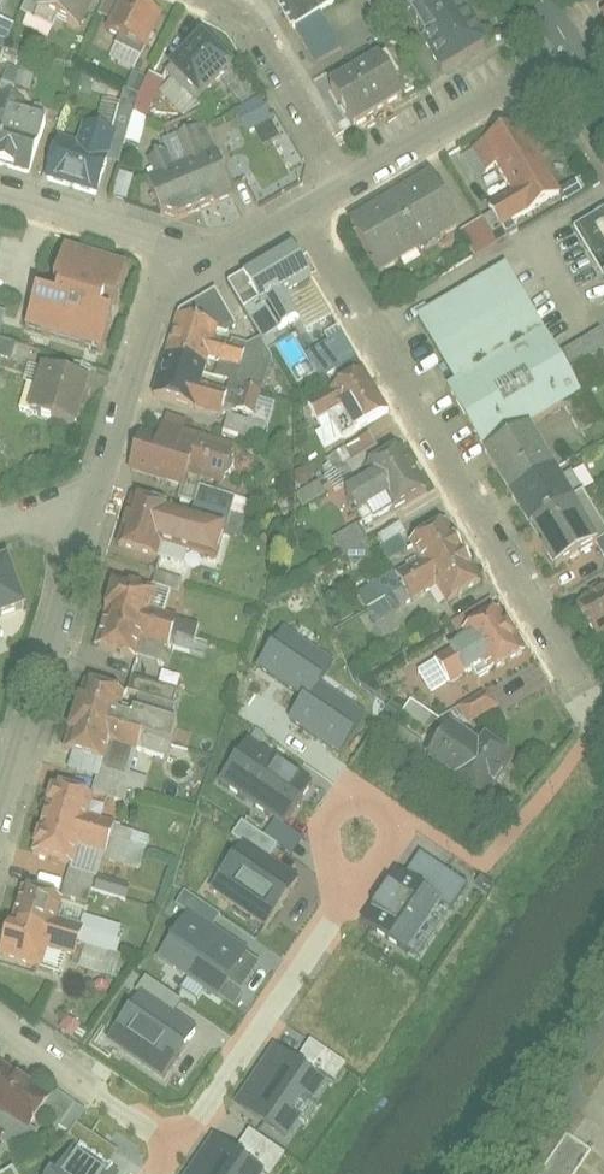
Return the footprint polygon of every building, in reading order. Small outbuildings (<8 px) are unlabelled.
[(34,7),(74,28),(89,0),(38,0),(34,7)] [(127,0),(124,0),(107,33),(141,51),(159,17),(127,0)] [(277,0),(314,65),(341,49),(320,13),(333,5),(331,0),(277,0)] [(437,72),(474,51),(444,0),(395,0),(437,72)] [(597,9),(603,5),(603,0),(592,0),(597,9)] [(0,21),(0,49),(2,50),(13,27),(0,21)] [(229,67),(197,37),(166,69),(198,100),(229,67)] [(376,57),(326,86),(349,125),(398,96),(376,57)] [(30,175),(41,138),(18,131),(26,104),(0,96),(0,166),(30,175)] [(260,98),(233,111),(245,135),(255,130),(262,145),(280,136),(260,98)] [(53,147),(45,176),(96,191),(113,134),(83,125),(74,153),(53,147)] [(559,196),(514,127),(478,150),(508,196),(489,208),(504,231),(559,196)] [(230,187),(216,154),(195,163),(184,136),(151,150),(162,178),(147,184),(161,216),(230,187)] [(461,228),(430,178),(351,226),(382,276),(461,228)] [(575,231),(603,283),(603,214),(575,231)] [(484,218),(462,231),(477,256),(498,244),(484,218)] [(287,243),(239,271),(259,306),(264,303),(280,330),(299,319),(284,294),(308,279),(287,243)] [(25,333),(103,356),(129,267),(64,248),(54,284),(61,286),(58,297),(37,291),(25,333)] [(579,394),(506,266),(417,317),(455,382),(444,388),(480,450),(528,424),(579,394)] [(176,316),(153,397),(223,417),(229,395),(204,387),(211,362),(238,369),(244,350),(215,342),(219,328),(176,316)] [(305,353),(322,383),(358,363),(341,333),(305,353)] [(16,361),(34,360),(34,347),(15,348),(16,361)] [(41,370),(26,413),(74,429),(89,386),(41,370)] [(361,370),(308,406),(318,419),(325,414),(344,443),(389,412),(361,370)] [(271,401),(251,400),(250,419),(225,417),(223,436),(268,439),(271,401)] [(480,450),(548,576),(603,546),(603,533),(583,495),(570,502),(528,424),(480,450)] [(144,440),(136,473),(186,486),(191,464),(229,473),(236,445),(159,427),(155,442),(144,440)] [(421,496),(395,456),(342,490),(359,516),(387,498),(396,512),(421,496)] [(130,500),(116,549),(151,559),(156,544),(217,562),(226,527),(130,500)] [(484,585),(444,521),(407,544),(418,562),(395,576),(409,599),(434,584),(449,608),(484,585)] [(341,555),(366,543),(358,527),(334,539),(341,555)] [(385,559),(404,555),(400,531),(380,535),(385,559)] [(0,564),(0,620),(26,610),(8,561),(0,564)] [(112,583),(96,646),(131,655),(147,592),(112,583)] [(568,613),(589,650),(603,641),(603,592),(568,613)] [(528,658),(493,603),(459,624),(469,640),(456,647),(437,660),(453,686),(487,665),(495,679),(528,658)] [(292,716),(342,749),(367,710),(325,682),(338,662),(281,625),(255,666),(304,697),(292,716)] [(490,694),(458,710),(466,726),(499,710),(490,694)] [(80,699),(65,752),(102,762),(117,710),(80,699)] [(445,731),(422,763),(478,802),(508,759),(479,739),(472,750),(445,731)] [(221,776),(283,817),(310,777),(249,735),(221,776)] [(51,786),(31,858),(71,869),(77,846),(104,853),(112,825),(85,818),(91,797),(51,786)] [(210,884),(267,923),(300,874),(243,835),(210,884)] [(396,869),(364,919),(409,948),(441,898),(396,869)] [(125,900),(128,886),(96,879),(93,893),(125,900)] [(0,957),(0,958),(38,969),(43,951),(72,960),(81,930),(53,922),(59,902),(20,890),(0,957)] [(157,951),(217,993),(248,948),(189,907),(157,951)] [(163,1072),(195,1027),(140,988),(108,1034),(163,1072)] [(274,1042),(237,1101),(288,1133),(325,1075),(274,1042)] [(33,1129),(52,1094),(0,1066),(0,1111),(33,1129)] [(184,1173),(259,1173),(265,1165),(212,1131),(184,1173)] [(117,1172),(67,1139),(44,1173),(116,1173),(117,1172)]
